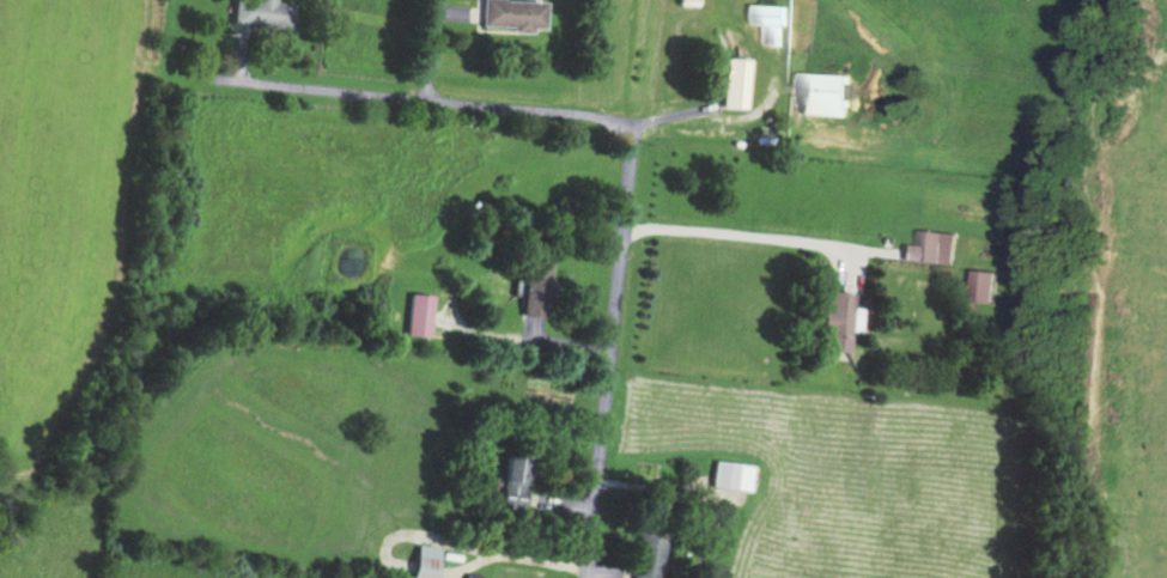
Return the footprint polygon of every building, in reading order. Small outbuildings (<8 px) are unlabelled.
[(227,25),(287,29),(288,3),(272,2),(272,0),(229,0),(227,25)] [(474,28),(536,30),(537,0),(475,0),(474,28)] [(789,24),(789,5),(751,5),(751,24),(789,24)] [(719,108),(744,108),(744,57),(719,57),(719,108)] [(845,116),(846,74),(796,73),(796,115),(845,116)] [(914,260),(953,262),(954,230),(914,229),(914,260)] [(518,340),(544,341),(545,261),(520,260),(518,340)] [(849,275),(823,273),(816,350),(842,352),(849,275)] [(429,293),(401,292),(400,334),(427,335),(429,293)] [(499,452),(496,504),(524,505),(527,454),(499,452)] [(705,484),(744,491),(749,465),(709,458),(705,484)] [(414,577),(432,577),(437,546),(412,542),(406,577),(414,577)]
